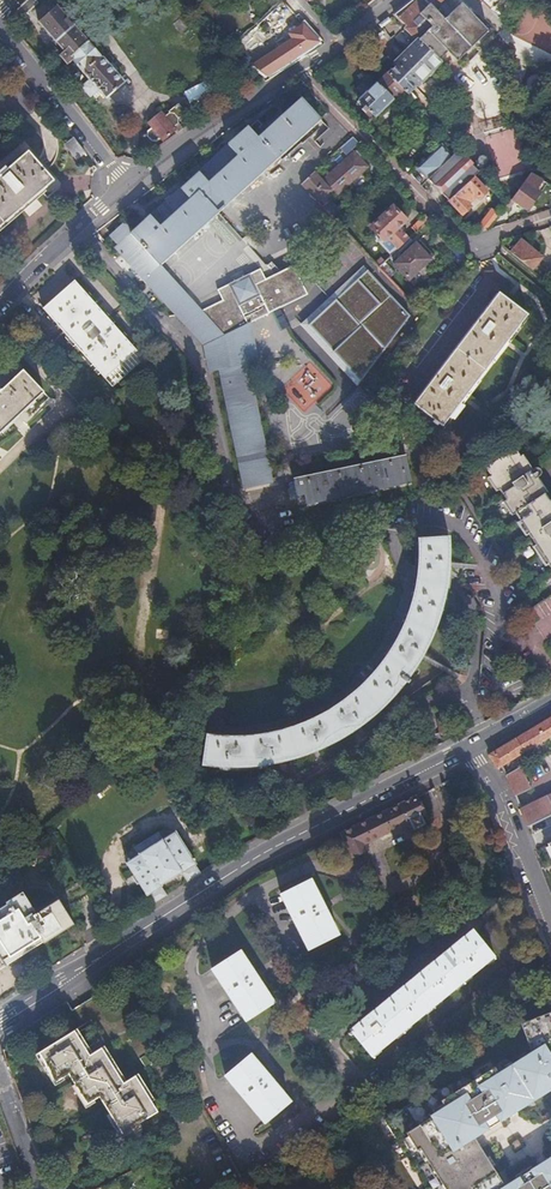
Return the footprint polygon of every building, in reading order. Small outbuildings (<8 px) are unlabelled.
[(10,21),(12,23),(23,12),(24,13),(36,2),(34,0),(25,0),(12,12),(10,21)] [(442,0),(413,0),(394,16),(406,29),(404,31),(414,42),(416,39),(419,42),(396,65),(397,67),(388,76),(403,91),(406,94),(417,85),(420,88),(445,65),(443,64),(451,56),(456,61),(487,32),(460,5),(443,20),(435,13),(445,3),(442,0)] [(115,72),(107,64),(55,7),(37,23),(62,50),(57,55),(66,65),(71,60),(87,79),(80,87),(88,96),(94,92),(96,94),(99,92),(104,97),(123,81),(115,72)] [(263,78),(316,44),(305,27),(252,61),(263,78)] [(112,60),(107,64),(115,72),(119,68),(112,60)] [(403,91),(388,76),(377,87),(374,85),(369,90),(363,83),(355,91),(361,97),(356,103),(362,109),(359,112),(363,115),(364,115),(368,119),(370,117),(373,120),(403,91)] [(204,81),(183,90),(187,99),(208,90),(204,81)] [(204,349),(250,321),(282,306),(308,294),(296,266),(267,278),(263,268),(215,290),(222,301),(202,313),(161,266),(278,159),(279,160),(321,122),(301,100),(258,138),(248,127),(132,233),(124,224),(109,237),(118,246),(114,250),(204,349)] [(173,133),(175,136),(181,132),(176,126),(176,118),(182,114),(174,105),(165,113),(166,115),(160,120),(159,118),(148,128),(150,130),(147,133),(147,138),(151,142),(155,143),(159,140),(161,142),(173,133)] [(76,160),(84,154),(71,139),(64,145),(76,160)] [(453,156),(454,154),(444,143),(417,169),(421,174),(428,180),(451,158),(453,156)] [(458,151),(454,154),(453,156),(451,158),(428,180),(450,202),(472,180),(475,177),(479,173),(458,151)] [(313,172),(300,183),(321,206),(333,195),(335,196),(366,166),(352,152),(321,180),(313,172)] [(55,182),(30,153),(0,178),(0,229),(55,182)] [(546,185),(532,175),(514,198),(529,208),(546,185)] [(488,192),(475,177),(472,180),(450,202),(464,216),(472,208),(469,205),(478,196),(481,200),(488,192)] [(391,206),(369,226),(382,240),(385,237),(397,249),(408,239),(396,227),(404,220),(391,206)] [(490,231),(501,215),(494,210),(483,225),(490,231)] [(519,243),(509,254),(530,271),(539,259),(519,243)] [(415,244),(394,264),(408,280),(434,256),(423,244),(419,248),(415,244)] [(375,264),(378,267),(386,259),(383,256),(375,264)] [(416,320),(361,265),(302,323),(357,378),(416,320)] [(57,297),(43,309),(113,388),(143,361),(73,283),(57,297)] [(500,295),(414,406),(441,427),(529,317),(500,295)] [(258,361),(250,321),(204,349),(209,371),(219,369),(244,488),(272,481),(268,464),(248,363),(258,361)] [(41,388),(21,366),(0,386),(0,427),(41,388)] [(536,482),(531,475),(533,473),(523,458),(521,459),(515,452),(486,471),(491,479),(489,481),(497,493),(499,492),(508,504),(505,506),(513,519),(516,517),(521,524),(518,526),(527,539),(529,538),(537,549),(534,550),(546,569),(549,567),(550,570),(550,504),(546,497),(548,495),(538,480),(536,482)] [(407,456),(296,480),(298,492),(306,491),(309,501),(412,479),(407,456)] [(209,740),(206,769),(217,770),(229,771),(240,771),(252,770),(263,768),(274,766),(285,764),(296,761),(307,757),(317,753),(327,748),(347,737),(357,730),(366,723),(382,708),(397,691),(404,682),(411,672),(417,663),(422,653),(427,642),(431,632),(438,610),(442,588),(443,576),(444,565),(444,554),(443,542),(413,543),(414,554),(413,565),(413,575),(411,586),(409,597),(407,607),(399,628),(395,637),(384,656),(372,674),(357,690),(349,697),(332,710),(313,721),(293,729),(273,735),(262,738),(251,739),(241,740),(230,741),(209,740)] [(490,756),(492,760),(495,760),(499,768),(550,737),(550,718),(490,756)] [(449,719),(439,724),(445,737),(449,739),(455,736),(455,731),(449,719)] [(511,787),(515,796),(529,790),(529,786),(522,768),(508,776),(511,787)] [(519,809),(527,828),(550,815),(550,793),(519,809)] [(419,807),(414,797),(341,832),(355,862),(369,855),(363,842),(408,820),(411,828),(420,824),(416,816),(422,813),(419,807)] [(128,864),(154,905),(168,896),(162,887),(182,875),(188,884),(202,875),(176,834),(162,842),(161,841),(140,854),(141,855),(128,864)] [(305,876),(276,891),(303,947),(333,930),(305,876)] [(28,945),(27,942),(42,933),(43,936),(74,917),(60,895),(34,910),(22,890),(9,897),(10,899),(0,905),(0,909),(3,914),(0,915),(0,963),(28,945)] [(346,1032),(342,1034),(346,1040),(350,1037),(366,1056),(491,955),(471,930),(345,1030),(346,1032)] [(237,948),(209,969),(242,1019),(271,999),(237,948)] [(441,1101),(431,1108),(433,1111),(429,1113),(430,1115),(404,1131),(406,1134),(403,1136),(409,1146),(413,1144),(422,1160),(425,1158),(430,1167),(427,1169),(432,1176),(435,1175),(440,1183),(437,1185),(439,1188),(550,1188),(550,1150),(547,1152),(549,1154),(529,1167),(527,1164),(511,1174),(512,1176),(509,1179),(509,1180),(502,1185),(490,1165),(493,1163),(488,1154),(484,1156),(472,1136),(509,1113),(511,1117),(517,1113),(515,1109),(534,1098),(533,1097),(540,1093),(540,1094),(550,1088),(550,1011),(519,1024),(531,1052),(526,1055),(524,1052),(517,1056),(519,1059),(511,1064),(509,1060),(502,1064),(505,1068),(502,1069),(503,1070),(498,1073),(493,1066),(480,1074),(478,1070),(471,1074),(473,1078),(469,1080),(467,1077),(461,1081),(462,1084),(439,1098),(441,1101)] [(73,1033),(39,1055),(35,1058),(52,1084),(61,1078),(60,1076),(65,1072),(73,1084),(70,1086),(85,1109),(93,1103),(92,1101),(98,1097),(109,1113),(106,1115),(121,1137),(130,1131),(129,1129),(156,1111),(150,1100),(154,1098),(138,1073),(126,1081),(104,1047),(92,1055),(77,1030),(73,1033)] [(252,1052),(228,1073),(264,1120),(289,1100),(252,1052)] [(65,1170),(56,1177),(59,1183),(69,1176),(65,1170)]
